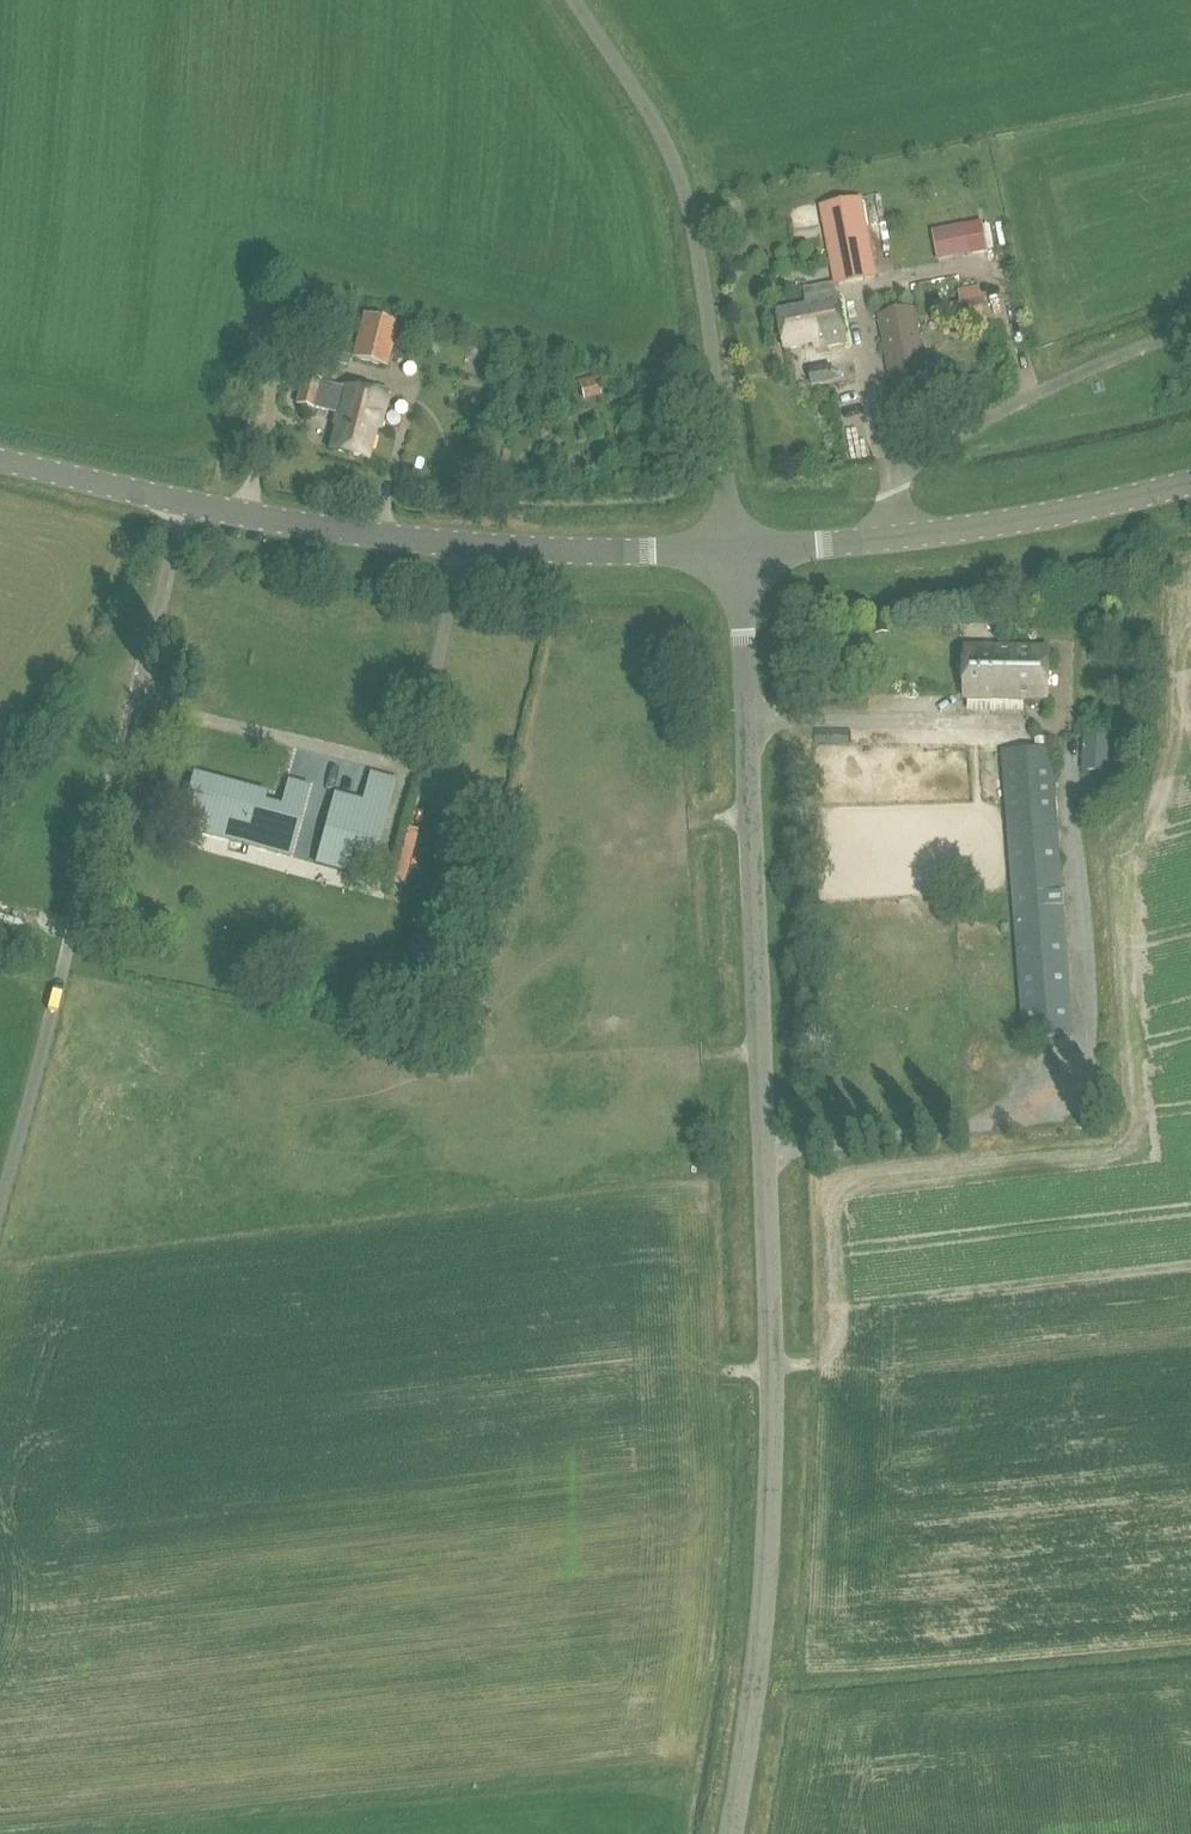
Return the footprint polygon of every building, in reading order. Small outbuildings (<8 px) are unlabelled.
[(819,204),(834,285),(877,276),(862,196),(819,204)] [(964,227),(934,233),(938,252),(968,246),(964,227)] [(846,342),(837,295),(806,301),(807,306),(778,311),(785,349),(814,343),(815,348),(846,342)] [(949,305),(953,323),(984,317),(980,299),(949,305)] [(927,389),(913,309),(881,315),(894,395),(903,393),(904,398),(919,395),(918,391),(927,389)] [(386,367),(395,336),(398,337),(401,327),(398,326),(398,325),(364,315),(352,357),(386,367)] [(347,363),(349,355),(351,345),(322,337),(317,357),(347,363)] [(811,386),(835,382),(831,363),(807,368),(811,386)] [(313,409),(321,380),(303,375),(295,404),(313,409)] [(576,381),(582,402),(600,397),(594,376),(576,381)] [(387,398),(343,386),(321,380),(313,409),(335,414),(333,424),(336,424),(329,448),(368,458),(376,427),(379,428),(387,398)] [(966,647),(965,699),(969,699),(992,700),(1023,700),(1047,701),(1048,648),(998,647),(966,647)] [(1111,730),(1084,728),(1082,770),(1110,771),(1111,730)] [(1052,746),(1001,750),(1023,1039),(1074,1035),(1052,746)] [(273,814),(260,810),(264,792),(195,774),(181,828),(289,856),(296,828),(301,808),(307,786),(289,781),(282,807),(276,806),(273,814)] [(362,808),(333,801),(317,862),(346,870),(352,850),(362,808)]
